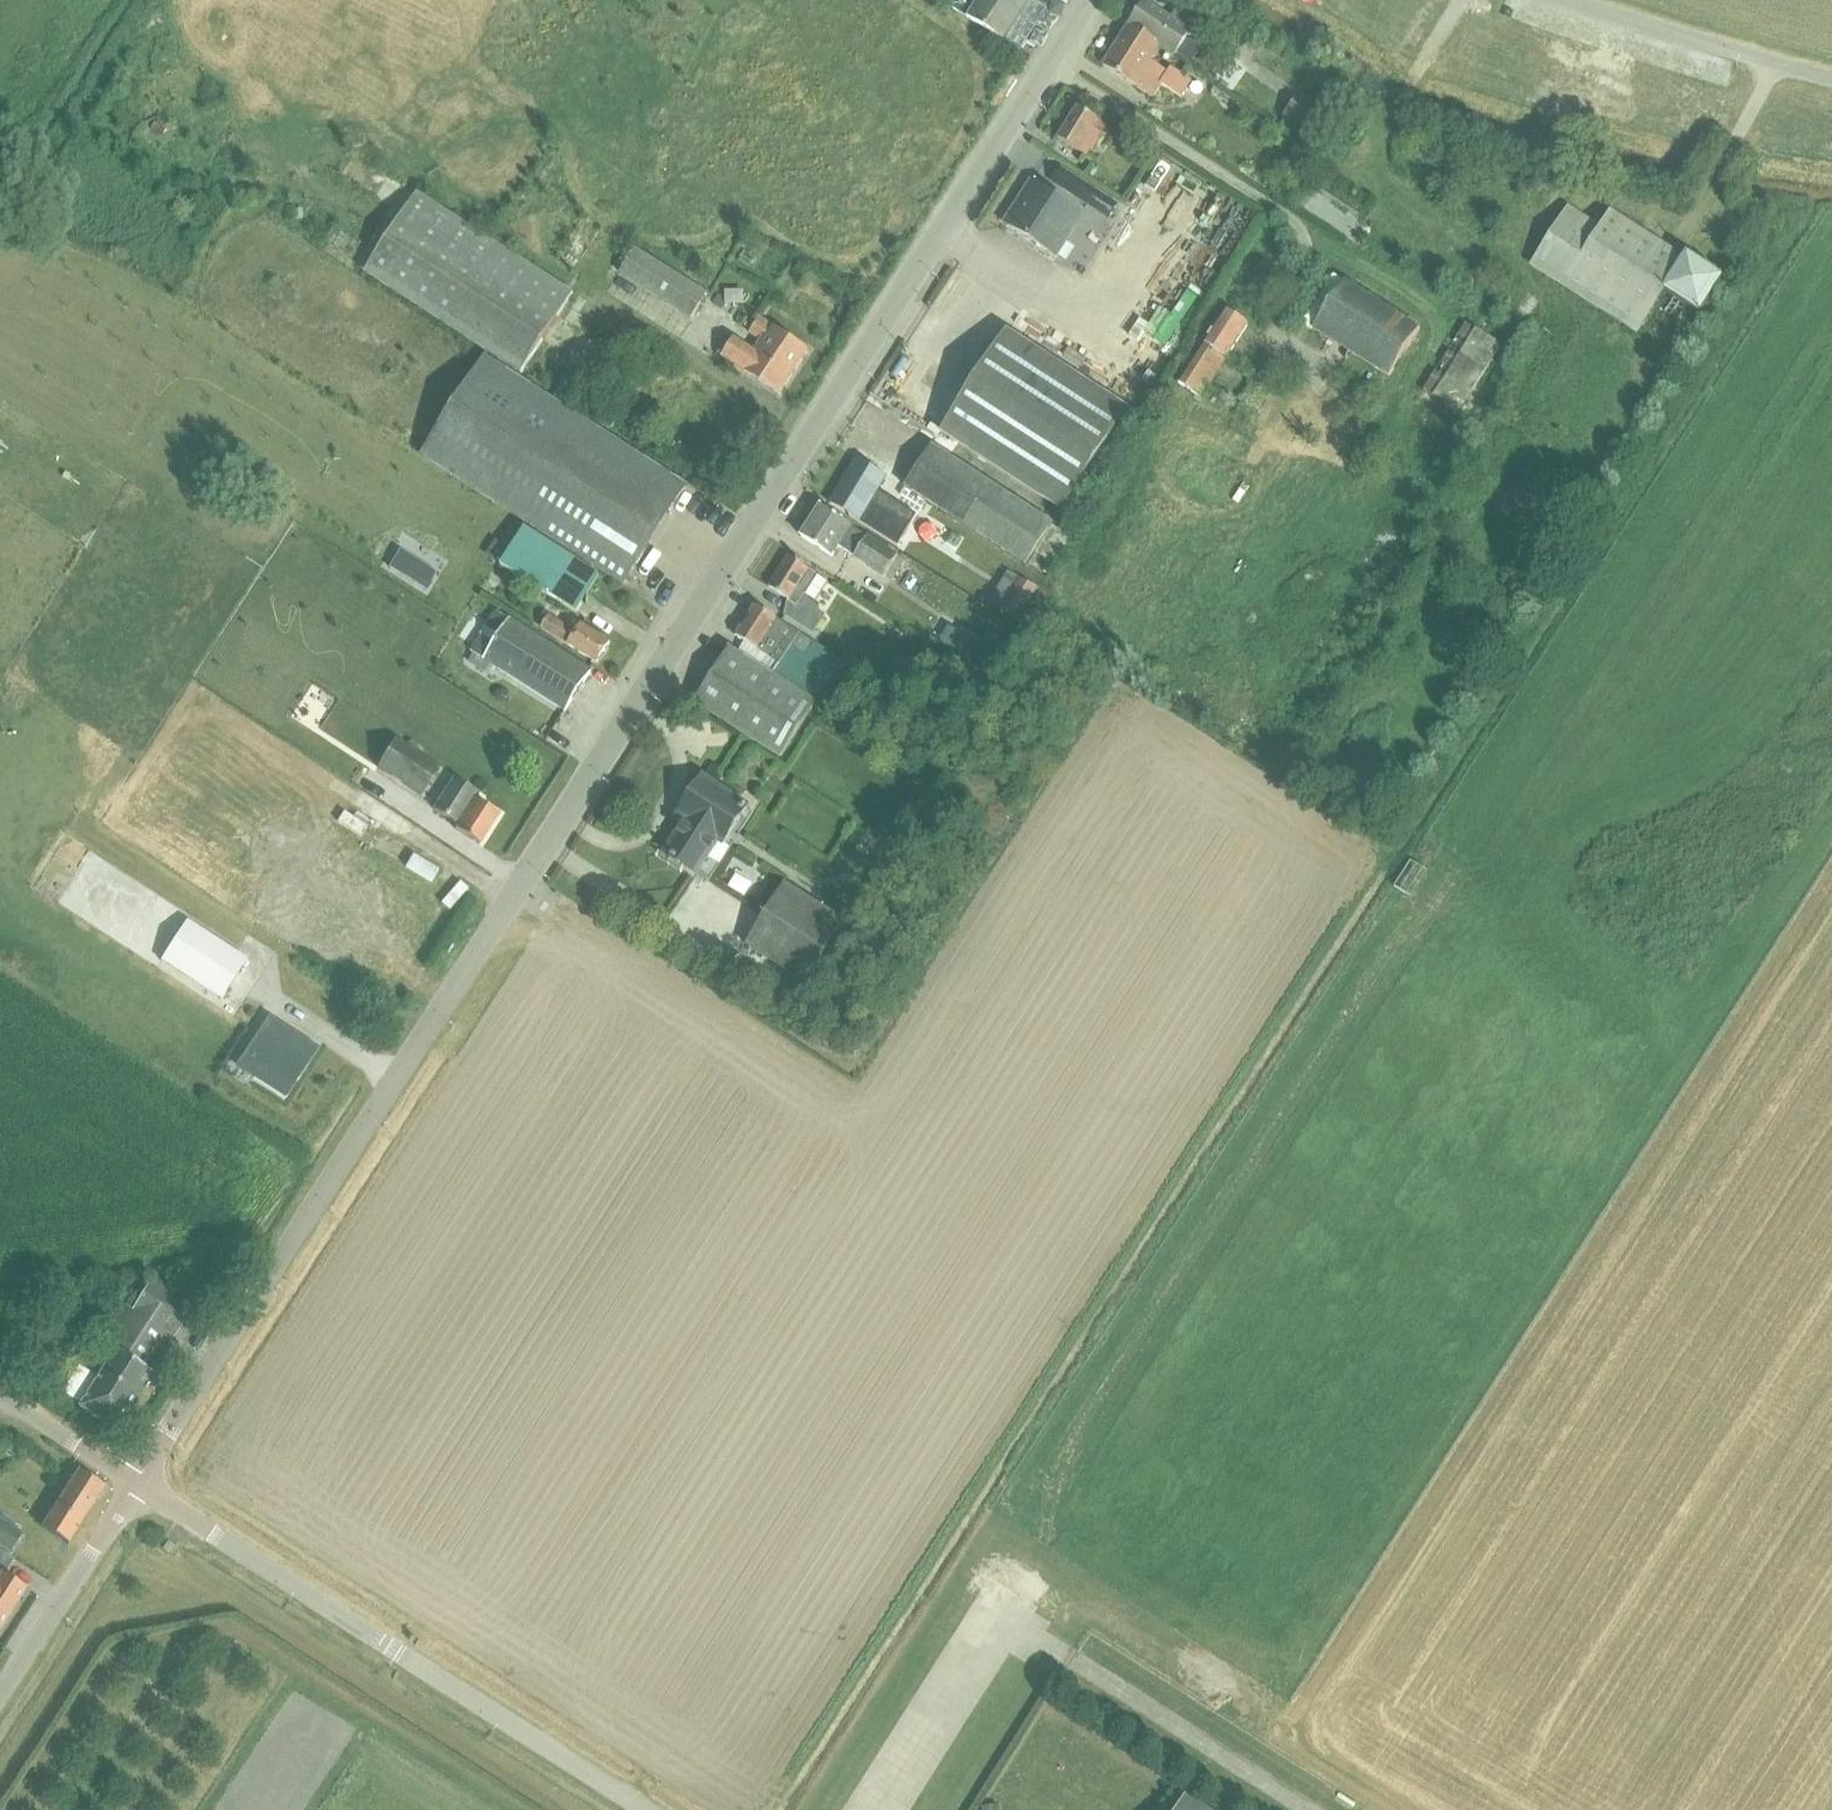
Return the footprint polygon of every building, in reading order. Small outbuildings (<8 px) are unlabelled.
[(1032,0),(958,0),(959,1),(954,9),(1005,41),(1032,0)] [(1143,1),(1128,24),(1161,45),(1176,55),(1191,31),(1196,24),(1177,12),(1172,19),(1143,1)] [(1161,45),(1128,24),(1103,65),(1154,97),(1162,84),(1182,97),(1191,81),(1169,67),(1166,72),(1150,62),(1161,45)] [(1232,79),(1239,69),(1226,60),(1213,78),(1236,94),(1242,86),(1232,79)] [(1306,133),(1321,110),(1298,94),(1283,117),(1306,133)] [(1079,108),(1059,139),(1087,157),(1102,135),(1094,129),(1099,121),(1079,108)] [(1145,148),(1138,161),(1147,167),(1155,154),(1145,148)] [(1162,201),(1178,177),(1159,164),(1142,188),(1162,201)] [(1064,237),(1081,211),(1032,180),(1022,197),(1028,201),(1022,210),(1020,208),(1008,227),(1056,258),(1068,239),(1064,237)] [(1080,202),(1108,220),(1118,205),(1090,186),(1080,202)] [(522,374),(574,293),(417,193),(365,274),(522,374)] [(1568,211),(1534,264),(1598,305),(1615,315),(1631,325),(1637,329),(1662,289),(1698,313),(1717,282),(1609,213),(1598,231),(1568,211)] [(1213,221),(1199,238),(1208,246),(1222,228),(1213,221)] [(692,319),(708,294),(635,249),(619,274),(692,319)] [(1166,269),(1158,279),(1174,292),(1182,282),(1166,269)] [(1389,378),(1420,329),(1345,281),(1314,330),(1389,378)] [(1202,399),(1227,359),(1248,327),(1226,313),(1180,385),(1202,399)] [(779,394),(808,350),(759,319),(750,334),(761,341),(754,352),(735,339),(724,356),(744,369),(743,371),(779,394)] [(1465,323),(1423,392),(1460,414),(1502,345),(1465,323)] [(941,432),(1063,512),(1129,411),(1006,331),(941,432)] [(422,457),(623,587),(687,487),(487,357),(422,457)] [(1028,567),(1055,525),(932,446),(905,488),(1028,567)] [(833,502),(832,504),(869,527),(898,545),(916,516),(887,498),(875,491),(884,476),(859,461),(833,502)] [(885,578),(899,557),(821,507),(801,537),(833,557),(839,548),(885,578)] [(956,555),(967,539),(927,512),(916,528),(956,555)] [(577,613),(600,575),(525,529),(502,566),(577,613)] [(830,582),(817,575),(789,557),(769,588),(789,601),(785,617),(812,634),(824,615),(817,610),(820,605),(817,602),(830,582)] [(424,566),(413,584),(426,592),(437,574),(424,566)] [(890,579),(903,587),(911,574),(898,566),(890,579)] [(1002,611),(1018,621),(1037,589),(1021,579),(1002,611)] [(758,607),(738,638),(780,665),(773,676),(730,649),(696,702),(782,758),(818,703),(817,703),(843,662),(758,607)] [(497,611),(471,653),(565,712),(591,671),(497,611)] [(597,664),(610,642),(583,625),(578,633),(550,615),(542,628),(570,646),(570,647),(597,664)] [(961,662),(972,639),(936,622),(925,645),(961,662)] [(899,656),(888,672),(900,680),(910,663),(899,656)] [(397,740),(379,768),(421,795),(439,767),(397,740)] [(723,846),(749,806),(703,777),(677,817),(685,822),(663,855),(698,875),(719,844),(723,846)] [(480,846),(500,814),(476,799),(478,795),(453,779),(434,810),(457,824),(454,830),(480,846)] [(334,811),(328,820),(351,836),(357,826),(334,811)] [(785,884),(747,945),(807,983),(845,922),(785,884)] [(185,921),(160,961),(220,999),(245,959),(185,921)] [(285,1097),(316,1049),(271,1019),(259,1037),(274,1046),(254,1076),(285,1097)] [(118,1424),(150,1373),(142,1369),(164,1330),(172,1334),(191,1300),(148,1276),(129,1310),(126,1308),(97,1359),(107,1365),(80,1407),(110,1426),(118,1424)] [(10,1442),(1,1455),(11,1461),(19,1449),(10,1442)] [(82,1524),(106,1487),(80,1470),(56,1507),(55,1507),(42,1527),(69,1544),(82,1524)] [(11,1553),(23,1535),(0,1520),(0,1546),(11,1553)] [(26,1588),(3,1574),(13,1559),(0,1551),(0,1629),(26,1588)] [(1188,1800),(1181,1809),(1204,1809),(1188,1800)]
